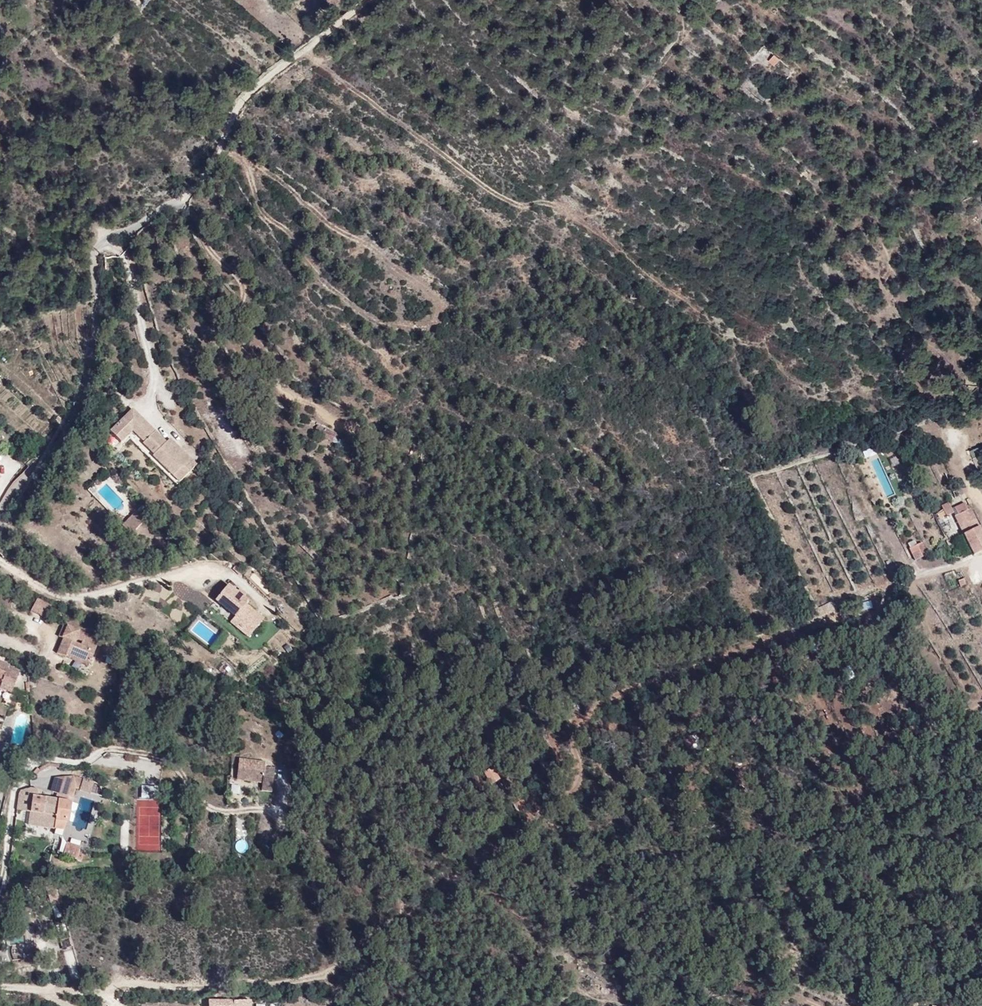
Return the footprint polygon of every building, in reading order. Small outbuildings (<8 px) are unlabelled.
[(774,56),(769,61),(774,66),(779,60),(774,56)] [(167,442),(133,408),(111,430),(125,444),(132,437),(177,482),(195,464),(170,439),(167,442)] [(944,517),(963,561),(981,551),(981,539),(968,505),(944,517)] [(123,547),(139,531),(126,517),(109,532),(123,547)] [(914,561),(928,554),(922,542),(908,549),(914,561)] [(249,599),(228,582),(213,600),(226,610),(235,617),(230,623),(248,638),(265,618),(246,602),(249,599)] [(47,619),(53,606),(38,599),(32,611),(47,619)] [(90,663),(100,639),(63,624),(59,633),(63,635),(56,650),(90,663)] [(9,664),(0,661),(0,678),(2,679),(0,685),(0,687),(11,692),(20,670),(8,666),(9,664)] [(265,799),(268,773),(260,772),(260,767),(231,764),(230,776),(241,777),(240,788),(254,789),(253,797),(265,799)] [(490,789),(500,784),(493,771),(484,776),(490,789)] [(240,788),(241,777),(230,776),(229,787),(240,788)] [(67,800),(72,777),(55,779),(51,793),(58,795),(56,801),(65,802),(67,800)] [(79,797),(83,781),(72,777),(67,800),(74,802),(76,797),(79,797)] [(56,801),(34,797),(29,828),(57,830),(64,831),(70,812),(71,812),(74,802),(67,800),(65,802),(56,801)] [(71,812),(70,812),(64,831),(68,832),(73,812),(71,812)] [(63,839),(64,831),(57,830),(54,838),(63,839)] [(237,840),(234,851),(244,853),(247,843),(237,840)] [(81,848),(68,844),(65,856),(77,859),(77,861),(82,862),(84,856),(79,855),(81,848)] [(60,904),(55,886),(46,888),(51,907),(60,904)] [(72,947),(61,952),(67,967),(78,963),(72,947)]
